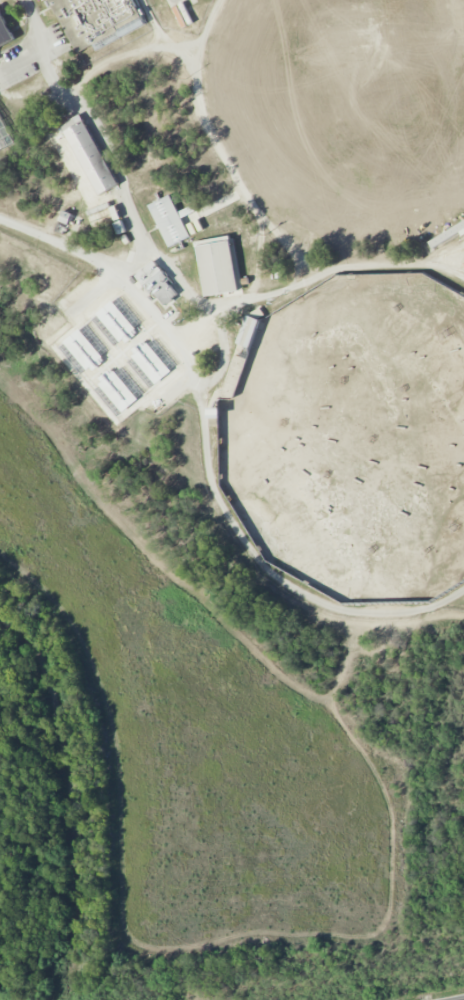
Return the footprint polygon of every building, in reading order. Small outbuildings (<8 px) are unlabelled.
[(83,57),(52,0),(132,0),(145,23),(83,57)] [(15,40),(0,48),(0,11),(15,40)] [(20,140),(0,151),(0,104),(20,140)] [(63,123),(82,113),(119,182),(100,192),(63,123)] [(148,206),(170,194),(179,211),(194,203),(197,211),(183,218),(191,235),(169,246),(148,206)] [(87,211),(94,228),(113,221),(118,233),(126,230),(114,200),(87,211)] [(430,243),(463,222),(463,229),(433,248),(430,243)] [(198,241),(207,295),(240,289),(231,235),(198,241)] [(192,263),(196,289),(203,288),(199,262),(192,263)] [(144,284),(162,270),(181,295),(164,309),(144,284)] [(118,295),(143,323),(133,331),(137,335),(128,343),(125,339),(117,346),(92,318),(118,295)] [(251,348),(260,320),(246,315),(237,344),(251,348)] [(59,347),(86,324),(109,351),(100,359),(104,363),(94,372),(89,366),(82,373),(59,347)] [(127,361),(137,353),(133,349),(143,341),(145,344),(154,336),(177,364),(149,387),(127,361)] [(95,390),(116,415),(144,393),(122,366),(113,374),(110,369),(100,377),(104,382),(95,390)]
